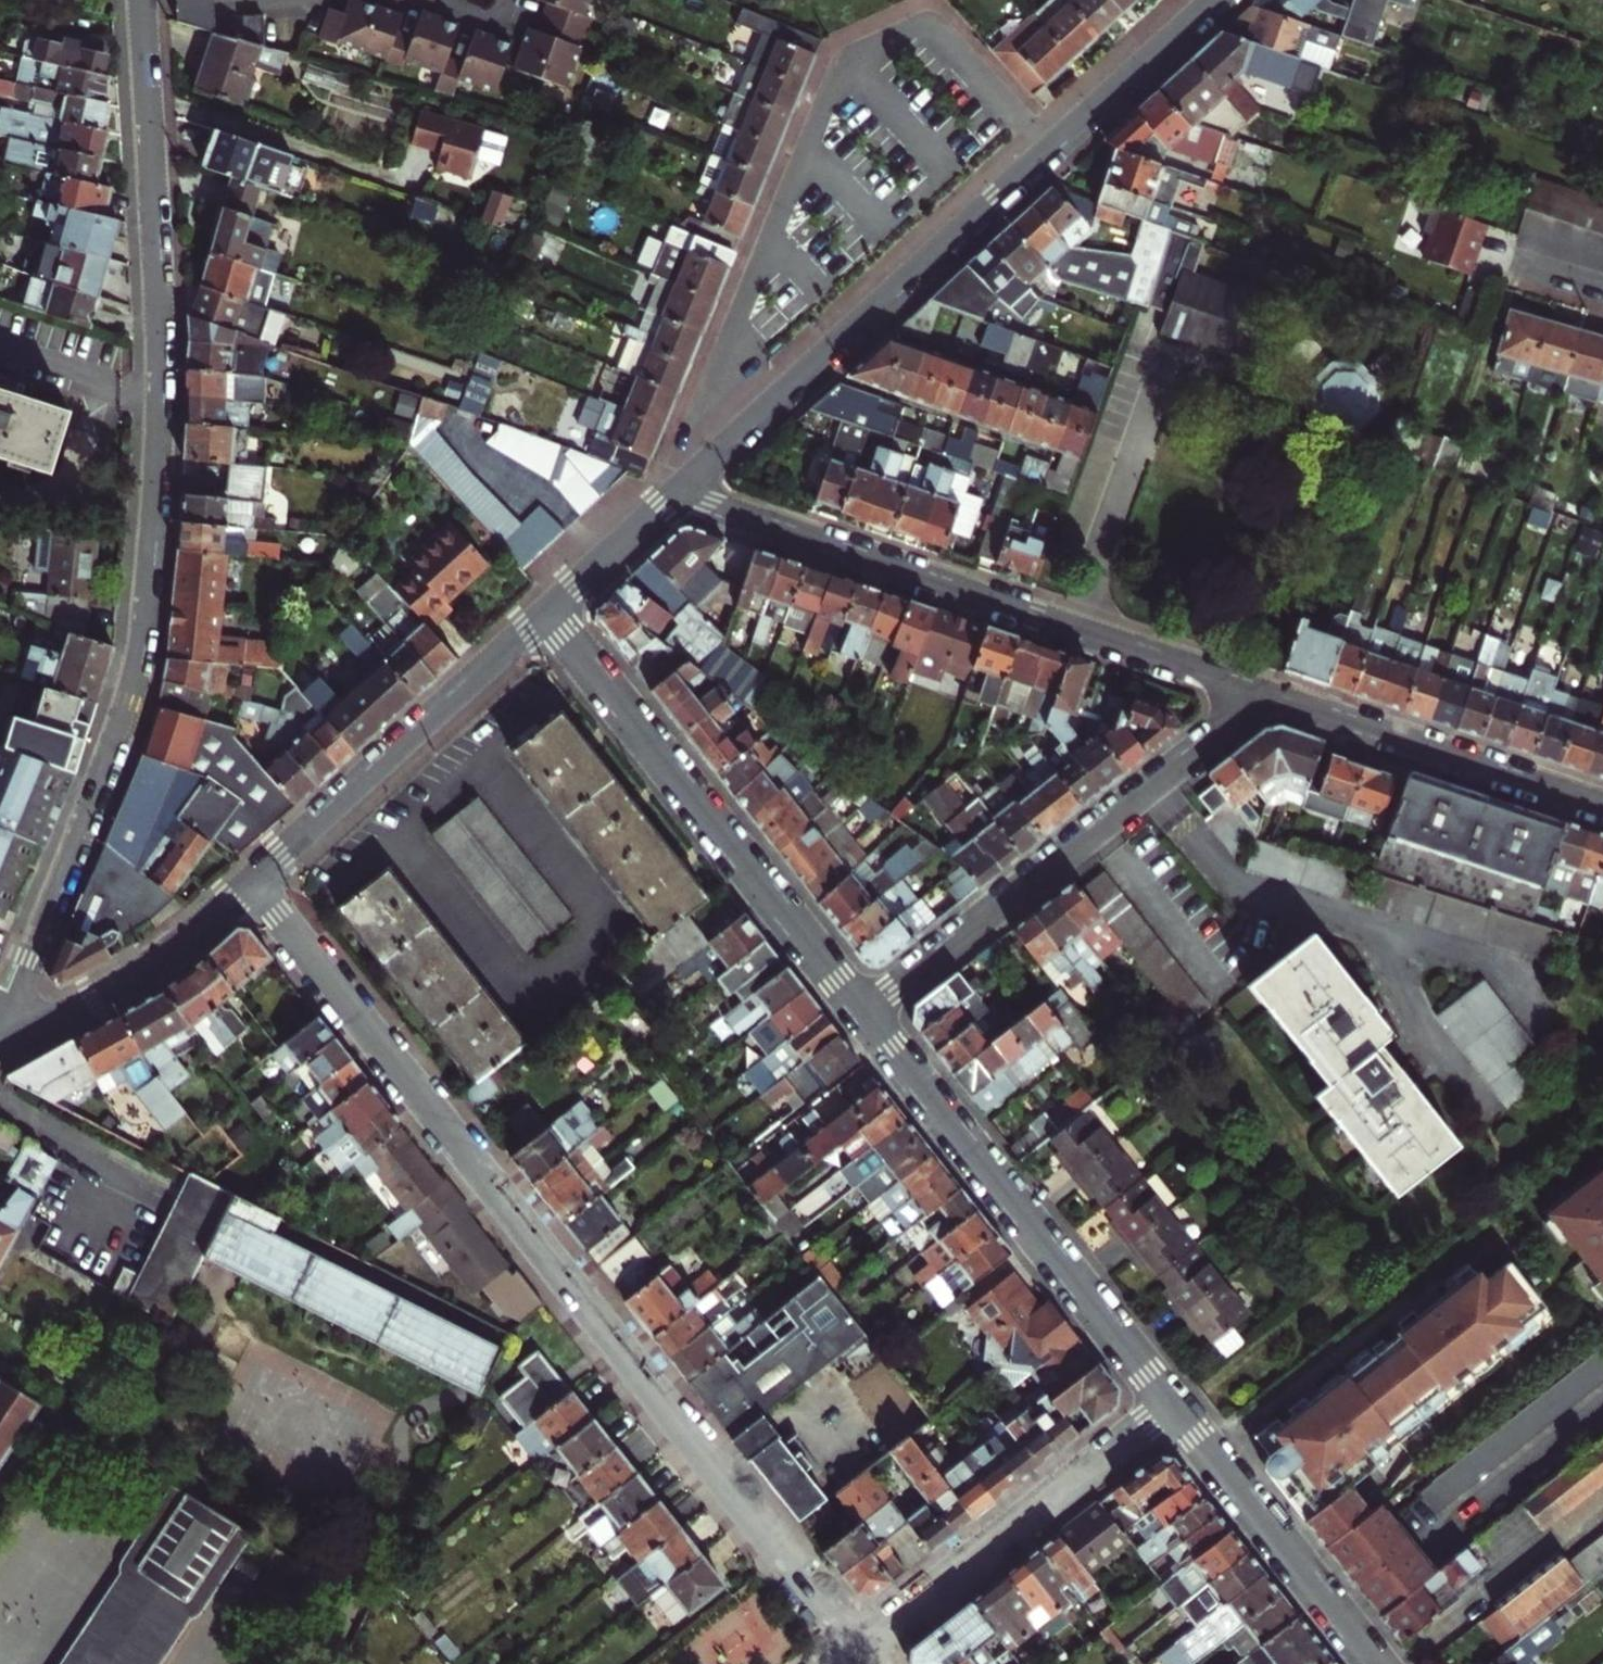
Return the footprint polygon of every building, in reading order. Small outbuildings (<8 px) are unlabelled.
[(217,0),(179,0),(180,8),(181,23),(218,33),(217,6),(217,0)] [(389,57),(398,32),(403,16),(375,7),(356,0),(352,0),(347,14),(332,8),(322,39),(337,44),(338,40),(389,57)] [(548,1),(543,16),(573,26),(578,12),(581,13),(585,0),(544,0),(548,1)] [(1030,15),(1071,60),(1083,49),(1096,37),(1062,0),(1047,0),(1030,15)] [(1096,37),(1109,24),(1122,13),(1110,0),(1062,0),(1096,37)] [(1122,13),(1135,0),(1110,0),(1122,13)] [(1326,61),(1334,64),(1347,31),(1303,15),(1262,0),(1256,0),(1247,8),(1243,12),(1257,17),(1251,34),(1326,61)] [(1303,15),(1320,0),(1262,0),(1303,15)] [(1325,5),(1353,16),(1358,3),(1351,0),(1320,0),(1325,5)] [(1358,3),(1353,16),(1348,31),(1378,42),(1392,0),(1359,0),(1358,3)] [(812,60),(820,39),(743,5),(736,20),(764,32),(749,65),(802,86),(812,60)] [(442,73),(447,58),(459,25),(438,18),(421,12),(413,37),(398,32),(389,57),(387,62),(402,67),(404,60),(442,73)] [(246,16),(247,41),(267,47),(266,15),(246,16)] [(1030,15),(994,49),(1036,93),(1054,76),(1071,60),(1030,15)] [(573,26),(543,16),(538,30),(529,27),(525,38),(515,67),(566,85),(580,44),(568,40),(573,26)] [(1317,89),(1326,61),(1251,34),(1227,26),(1211,41),(1199,51),(1253,111),(1265,100),(1241,72),(1249,64),(1317,89)] [(447,58),(442,73),(435,93),(452,97),(458,79),(496,92),(512,44),(493,38),(475,31),(463,64),(447,58)] [(43,61),(101,74),(103,63),(105,56),(86,51),(87,46),(65,41),(66,35),(51,32),(50,37),(41,35),(39,42),(27,39),(24,56),(43,61)] [(208,61),(198,89),(246,106),(259,64),(284,72),(290,53),(267,47),(247,41),(218,33),(208,61)] [(103,43),(66,35),(65,41),(87,46),(86,51),(105,56),(107,49),(103,43)] [(1182,67),(1161,86),(1191,118),(1196,114),(1229,128),(1234,130),(1253,111),(1199,51),(1182,67)] [(619,64),(601,56),(594,71),(613,79),(619,64)] [(43,61),(36,88),(103,103),(106,91),(109,76),(101,74),(43,61)] [(749,65),(736,96),(789,118),(794,106),(802,86),(749,65)] [(36,88),(0,79),(0,91),(31,100),(36,101),(33,114),(101,130),(105,116),(107,104),(103,103),(36,88)] [(1121,142),(1134,148),(1156,127),(1170,143),(1215,162),(1229,128),(1196,114),(1191,118),(1161,86),(1131,113),(1109,133),(1121,142)] [(595,89),(589,105),(609,113),(614,98),(595,89)] [(789,118),(736,96),(725,125),(778,146),(783,132),(789,118)] [(36,101),(31,100),(27,113),(33,114),(36,101)] [(33,114),(27,113),(2,107),(0,115),(0,135),(101,158),(104,144),(107,132),(101,130),(33,114)] [(505,133),(418,110),(410,140),(425,144),(439,148),(435,163),(472,174),(476,156),(497,162),(505,133)] [(778,146),(725,125),(712,155),(728,161),(765,176),(771,163),(778,146)] [(292,152),(218,126),(211,148),(205,165),(237,176),(266,185),(280,190),(292,152)] [(101,158),(0,135),(0,151),(33,158),(31,170),(95,185),(98,170),(101,158)] [(1113,161),(1105,178),(1170,204),(1181,178),(1206,188),(1210,179),(1200,175),(1134,148),(1121,142),(1113,161)] [(765,176),(728,161),(715,190),(754,206),(759,194),(765,176)] [(40,203),(103,218),(106,204),(109,188),(95,185),(31,170),(27,188),(42,191),(40,203)] [(220,226),(212,251),(276,272),(281,273),(287,253),(266,246),(275,221),(256,215),(266,185),(237,176),(230,196),(220,226)] [(1539,213),(1550,182),(1536,177),(1528,201),(1526,208),(1539,213)] [(1170,204),(1105,178),(1102,187),(1097,197),(1126,209),(1146,216),(1196,236),(1200,226),(1167,213),(1170,204)] [(1044,192),(1034,201),(1070,242),(1072,242),(1095,222),(1119,230),(1126,209),(1097,197),(1056,181),(1044,192)] [(1550,182),(1539,213),(1555,219),(1566,187),(1550,182)] [(754,206),(715,190),(701,184),(698,193),(713,199),(697,238),(735,253),(744,230),(754,206)] [(1566,187),(1555,219),(1570,224),(1581,193),(1566,187)] [(510,196),(492,189),(481,217),(500,223),(510,196)] [(1581,193),(1570,224),(1586,230),(1597,198),(1581,193)] [(438,202),(415,194),(409,211),(433,219),(438,202)] [(1602,236),(1602,234),(1602,200),(1597,198),(1586,230),(1602,236)] [(1070,242),(1034,201),(1024,210),(1020,214),(1012,221),(1049,263),(1054,268),(1066,282),(1124,299),(1134,302),(1158,311),(1152,326),(1191,342),(1216,352),(1241,289),(1188,268),(1197,245),(1200,238),(1196,236),(1146,216),(1134,250),(1129,248),(1120,244),(1118,245),(1096,245),(1072,242),(1070,242)] [(53,226),(48,244),(107,260),(112,241),(116,222),(103,218),(40,203),(34,215),(53,226)] [(1480,232),(1429,211),(1418,237),(1429,242),(1420,264),(1463,282),(1471,263),(1468,261),(1474,246),(1480,232)] [(1003,229),(993,238),(1029,281),(1049,263),(1012,221),(1003,229)] [(531,235),(523,256),(535,261),(543,240),(531,235)] [(724,279),(735,253),(697,238),(691,251),(687,250),(677,275),(653,265),(650,274),(658,277),(715,300),(724,279)] [(1000,293),(1012,301),(1020,311),(1041,294),(1029,281),(993,238),(984,246),(972,258),(1000,293)] [(107,260),(48,244),(44,243),(33,276),(98,295),(102,279),(107,260)] [(265,306),(276,272),(212,251),(206,270),(200,285),(265,306)] [(1000,293),(972,258),(961,267),(949,278),(988,304),(1000,293)] [(1056,279),(1066,282),(1054,268),(1050,273),(1056,279)] [(98,295),(33,276),(24,306),(88,327),(92,314),(94,309),(103,309),(105,298),(98,295)] [(715,300),(658,277),(656,285),(670,291),(661,315),(664,316),(703,332),(707,320),(715,300)] [(988,304),(949,278),(940,286),(930,296),(940,300),(966,310),(978,314),(988,304)] [(265,306),(200,285),(196,300),(190,317),(260,340),(270,308),(265,306)] [(928,336),(933,319),(940,300),(930,296),(919,306),(912,313),(899,326),(928,336)] [(271,343),(260,340),(190,317),(186,315),(185,347),(184,368),(260,370),(263,370),(263,367),(271,343)] [(703,332),(664,316),(655,336),(623,324),(619,334),(635,341),(690,362),(695,350),(703,332)] [(990,319),(984,337),(982,341),(1007,349),(1014,328),(990,319)] [(1493,382),(1507,385),(1512,368),(1532,373),(1543,331),(1522,326),(1508,322),(1493,382)] [(1027,374),(1030,368),(1040,338),(1014,328),(1007,349),(1001,365),(1027,374)] [(1563,399),(1578,340),(1558,335),(1543,331),(1532,373),(1527,390),(1563,399)] [(485,333),(478,350),(492,356),(499,338),(485,333)] [(924,348),(888,336),(878,345),(868,356),(916,372),(924,348)] [(1040,338),(1030,368),(1047,374),(1050,365),(1057,367),(1064,348),(1040,338)] [(1602,380),(1602,346),(1594,344),(1578,340),(1563,399),(1596,408),(1601,388),(1602,380)] [(690,362),(635,341),(633,346),(649,352),(639,376),(678,392),(685,376),(690,362)] [(936,352),(924,348),(916,372),(941,381),(950,357),(936,352)] [(1087,358),(1077,354),(1072,367),(1083,371),(1087,358)] [(916,372),(868,356),(859,364),(846,376),(907,397),(916,372)] [(957,386),(965,389),(974,365),(961,361),(950,357),(941,381),(957,386)] [(974,365),(965,389),(990,397),(998,373),(986,369),(974,365)] [(184,382),(184,395),(244,399),(261,400),(261,391),(260,391),(260,370),(184,368),(184,382)] [(1512,368),(1507,385),(1527,390),(1532,373),(1512,368)] [(637,376),(620,369),(607,402),(623,409),(637,376)] [(466,370),(452,403),(473,411),(486,377),(466,370)] [(1077,399),(1074,398),(1066,422),(1091,431),(1108,379),(1086,371),(1080,388),(1077,399)] [(920,401),(933,405),(941,381),(916,372),(907,397),(920,401)] [(998,373),(990,397),(1016,406),(1025,382),(1011,377),(998,373)] [(678,392),(639,376),(637,376),(623,409),(665,425),(671,410),(678,392)] [(957,386),(941,381),(933,405),(944,410),(957,414),(965,389),(957,386)] [(1016,406),(1040,414),(1049,390),(1037,386),(1025,382),(1016,406)] [(813,408),(844,418),(870,427),(894,435),(900,419),(904,406),(838,384),(826,395),(813,408)] [(990,397),(965,389),(957,414),(969,418),(981,422),(990,397)] [(1040,414),(1066,422),(1074,398),(1059,393),(1049,390),(1040,414)] [(16,396),(0,391),(0,460),(6,462),(29,469),(49,476),(69,413),(16,396)] [(408,440),(420,454),(441,433),(428,419),(436,410),(439,398),(423,393),(415,419),(410,438),(408,440)] [(183,407),(183,423),(241,427),(244,399),(184,395),(183,407)] [(1016,406),(990,397),(981,422),(996,427),(1007,431),(1016,406)] [(623,409),(607,402),(594,437),(609,443),(623,409)] [(1040,414),(1016,406),(1007,431),(1019,435),(1031,439),(1040,414)] [(609,443),(594,437),(588,452),(645,474),(645,473),(656,446),(665,425),(623,409),(609,443)] [(389,411),(380,438),(408,440),(410,438),(415,419),(389,411)] [(1043,443),(1057,448),(1066,422),(1040,414),(1031,439),(1043,443)] [(830,505),(842,509),(859,461),(870,427),(844,418),(816,501),(830,505)] [(925,428),(900,419),(894,435),(895,436),(912,441),(919,444),(925,428)] [(488,442),(501,450),(512,426),(495,420),(488,442)] [(1050,468),(1044,485),(1069,493),(1091,431),(1066,422),(1057,448),(1066,451),(1063,460),(1059,472),(1050,468)] [(182,442),(183,458),(227,461),(230,462),(231,444),(240,444),(241,427),(183,423),(182,423),(182,442)] [(512,426),(501,450),(512,457),(524,431),(512,426)] [(962,441),(949,436),(944,452),(947,453),(968,460),(975,442),(978,430),(967,426),(962,441)] [(949,436),(925,428),(919,444),(921,444),(933,448),(944,452),(949,436)] [(538,436),(524,431),(512,457),(524,465),(538,436)] [(430,465),(451,445),(441,433),(420,454),(430,465)] [(538,436),(524,465),(536,472),(551,441),(538,436)] [(891,526),(893,527),(909,480),(900,477),(912,441),(895,436),(892,445),(867,518),(875,520),(879,522),(879,524),(890,528),(891,526)] [(1000,451),(994,468),(1003,471),(1018,476),(1026,453),(1028,448),(1004,440),(1000,451)] [(548,479),(575,450),(551,441),(536,472),(548,479)] [(859,461),(842,509),(846,511),(845,513),(856,516),(857,514),(862,516),(867,518),(892,445),(879,441),(871,465),(859,461)] [(1000,451),(975,442),(968,460),(974,462),(994,468),(1000,451)] [(909,480),(893,527),(897,528),(896,530),(906,534),(907,531),(913,533),(919,535),(947,453),(944,452),(933,448),(921,444),(909,480)] [(451,445),(430,465),(441,477),(461,457),(451,445)] [(593,457),(575,450),(548,479),(557,491),(567,481),(577,473),(593,457)] [(945,544),(974,462),(968,460),(947,453),(919,535),(927,538),(932,540),(931,542),(942,546),(942,544),(945,544)] [(1026,453),(1018,476),(1026,479),(1042,484),(1044,485),(1050,468),(1052,461),(1026,453)] [(1458,461),(1440,455),(1431,479),(1450,485),(1458,461)] [(451,488),(471,469),(461,457),(441,477),(451,488)] [(628,471),(593,457),(577,473),(600,497),(612,487),(628,471)] [(263,497),(264,464),(230,462),(227,461),(225,488),(214,487),(215,479),(182,477),(180,500),(179,524),(245,528),(277,530),(277,511),(255,510),(255,497),(263,497)] [(29,469),(6,462),(4,468),(27,476),(29,469)] [(471,469),(451,488),(460,498),(481,480),(471,469)] [(1018,476),(1003,471),(976,555),(998,563),(1026,479),(1018,476)] [(600,497),(577,473),(567,481),(590,507),(600,497)] [(1042,484),(1026,479),(998,563),(1013,568),(1038,576),(1058,514),(1035,507),(1042,484)] [(471,510),(491,491),(481,480),(460,498),(471,510)] [(590,507),(567,481),(557,491),(579,517),(590,507)] [(491,491),(471,510),(481,521),(501,501),(491,491)] [(491,532),(511,512),(501,501),(481,521),(491,532)] [(541,506),(531,516),(553,541),(564,531),(541,506)] [(511,512),(491,532),(501,543),(510,535),(520,526),(523,524),(511,512)] [(544,550),(553,541),(531,516),(523,524),(520,526),(544,550)] [(178,535),(178,547),(252,553),(283,555),(283,544),(244,541),(245,528),(179,524),(178,535)] [(415,571),(396,591),(432,630),(453,609),(447,603),(461,590),(489,563),(452,524),(409,564),(415,571)] [(533,561),(544,550),(520,526),(510,535),(533,561)] [(90,605),(96,533),(39,527),(34,570),(50,572),(48,594),(16,591),(14,610),(38,619),(68,630),(67,633),(86,638),(90,605)] [(689,604),(726,642),(715,534),(699,528),(688,529),(681,533),(651,560),(691,603),(689,604)] [(715,534),(726,642),(738,607),(758,549),(730,539),(715,534)] [(524,569),(533,561),(510,535),(501,543),(524,569)] [(345,537),(332,560),(330,562),(344,577),(365,557),(345,537)] [(252,553),(178,547),(176,561),(171,622),(167,659),(243,669),(245,645),(219,642),(221,610),(248,612),(252,553)] [(765,616),(784,558),(769,553),(758,549),(738,607),(765,616)] [(796,562),(784,558),(765,616),(757,639),(770,644),(779,620),(791,624),(810,567),(796,562)] [(631,578),(662,601),(681,615),(685,620),(669,638),(691,655),(713,672),(718,675),(723,679),(737,690),(758,705),(763,709),(773,679),(724,650),(726,642),(689,604),(691,603),(651,560),(631,578)] [(810,567),(791,624),(816,633),(835,575),(822,571),(810,567)] [(404,643),(438,678),(450,667),(459,659),(432,630),(396,591),(377,571),(356,590),(387,624),(404,643)] [(835,575),(816,633),(809,653),(821,657),(825,648),(834,622),(847,627),(861,584),(847,580),(835,575)] [(861,584),(847,627),(838,652),(863,661),(885,593),(872,588),(861,584)] [(681,615),(662,601),(660,604),(624,585),(619,589),(612,595),(669,638),(685,620),(681,615)] [(1359,592),(1353,609),(1327,684),(1342,689),(1353,692),(1374,632),(1357,625),(1361,613),(1368,596),(1359,592)] [(885,593),(863,661),(856,681),(871,686),(878,667),(874,665),(883,638),(898,643),(912,602),(897,597),(885,593)] [(1374,632),(1353,692),(1366,697),(1378,702),(1400,636),(1413,598),(1401,594),(1392,619),(1380,615),(1379,619),(1374,632)] [(595,623),(648,689),(691,655),(669,638),(612,595),(595,610),(595,616),(595,623)] [(912,602),(898,643),(897,646),(910,651),(900,679),(913,683),(916,674),(938,611),(926,607),(912,602)] [(1327,684),(1353,609),(1339,605),(1328,638),(1304,629),(1307,621),(1299,618),(1283,670),(1305,677),(1327,684)] [(351,625),(367,643),(377,633),(355,609),(345,618),(351,625)] [(964,620),(938,611),(916,674),(941,682),(950,659),(975,668),(989,628),(964,620)] [(1379,619),(1361,613),(1357,625),(1374,632),(1379,619)] [(68,630),(38,619),(26,658),(39,662),(36,671),(54,676),(51,686),(96,702),(104,674),(113,646),(86,638),(67,633),(68,630)] [(1472,674),(1454,728),(1468,733),(1481,738),(1508,659),(1492,654),(1502,625),(1491,620),(1480,651),(1472,674)] [(825,648),(838,652),(847,627),(834,622),(825,648)] [(387,624),(377,633),(394,652),(404,643),(387,624)] [(323,677),(304,695),(357,751),(391,721),(418,697),(367,643),(351,625),(340,635),(373,670),(347,694),(343,690),(339,692),(323,677)] [(991,726),(998,705),(1020,639),(1005,634),(989,628),(975,668),(990,674),(981,700),(992,703),(985,724),(991,726)] [(394,652),(377,633),(367,643),(418,697),(427,688),(438,678),(404,643),(394,652)] [(1426,645),(1422,657),(1436,661),(1444,638),(1430,633),(1426,645)] [(1493,742),(1505,746),(1534,662),(1521,657),(1528,638),(1516,634),(1508,659),(1481,738),(1493,742)] [(1400,636),(1378,702),(1391,706),(1403,711),(1422,657),(1426,645),(1400,636)] [(1039,667),(1046,648),(1034,644),(1020,639),(998,705),(1012,710),(1019,692),(1017,687),(1018,683),(1035,688),(1037,689),(1041,676),(1039,667)] [(1516,749),(1530,754),(1548,704),(1557,675),(1543,670),(1552,643),(1542,639),(1534,662),(1505,746),(1516,749)] [(1461,670),(1472,674),(1480,651),(1469,647),(1461,670)] [(1060,653),(1046,648),(1039,667),(1041,676),(1037,689),(1050,693),(1049,697),(1046,697),(1044,699),(1032,733),(1048,729),(1054,711),(1073,657),(1060,653)] [(658,703),(664,710),(688,691),(702,680),(713,672),(691,655),(648,689),(658,703)] [(1073,657),(1054,711),(1069,716),(1100,727),(1110,697),(1112,693),(1098,688),(1093,705),(1082,701),(1091,677),(1095,665),(1090,663),(1073,657)] [(1436,661),(1422,657),(1403,711),(1418,716),(1429,719),(1447,665),(1436,661)] [(164,670),(162,680),(214,694),(238,701),(243,702),(244,694),(246,679),(252,680),(254,671),(243,669),(167,659),(164,670)] [(1441,724),(1454,728),(1472,674),(1461,670),(1447,665),(1429,719),(1441,724)] [(713,672),(702,680),(706,685),(718,675),(713,672)] [(1548,704),(1530,754),(1545,759),(1556,763),(1575,709),(1583,684),(1557,675),(1548,704)] [(695,700),(688,691),(664,710),(673,721),(681,732),(737,690),(723,679),(695,700)] [(96,702),(51,686),(36,680),(20,730),(4,724),(0,737),(0,745),(74,772),(78,760),(88,725),(96,702)] [(159,692),(156,704),(207,719),(214,694),(162,680),(159,692)] [(1035,688),(1018,683),(1017,687),(1019,692),(1012,710),(1025,715),(1035,688)] [(293,716),(306,730),(341,766),(349,759),(357,751),(304,695),(298,688),(287,698),(283,713),(293,716)] [(1556,763),(1570,767),(1583,772),(1602,713),(1602,692),(1594,688),(1585,713),(1575,709),(1556,763)] [(737,690),(681,732),(689,742),(697,752),(727,730),(720,722),(731,713),(738,721),(758,705),(737,690)] [(259,698),(244,694),(243,702),(254,705),(259,698)] [(1100,727),(1096,738),(1122,773),(1135,763),(1145,755),(1127,732),(1135,706),(1125,702),(1110,697),(1100,727)] [(243,702),(238,701),(233,718),(255,724),(259,707),(254,705),(243,702)] [(1153,707),(1136,701),(1135,706),(1127,732),(1145,755),(1178,730),(1175,725),(1177,723),(1169,713),(1166,715),(1165,713),(1164,711),(1159,714),(1153,707)] [(183,821),(187,823),(211,841),(233,858),(280,818),(296,804),(236,737),(236,727),(207,719),(156,704),(141,758),(126,794),(104,845),(141,872),(157,851),(170,835),(175,829),(177,830),(183,821)] [(1002,742),(1012,710),(998,705),(991,726),(983,748),(999,743),(1002,742)] [(341,766),(306,730),(293,716),(283,713),(267,709),(266,722),(283,726),(271,737),(236,727),(236,737),(296,804),(322,782),(341,766)] [(561,813),(610,773),(587,746),(560,711),(512,751),(561,813)] [(756,739),(760,736),(779,721),(765,711),(745,727),(756,739)] [(1122,773),(1096,738),(1083,748),(1066,726),(1069,716),(1054,711),(1048,729),(1032,733),(1030,734),(1045,752),(1085,802),(1105,786),(1122,773)] [(1583,772),(1597,776),(1602,778),(1602,713),(1583,772)] [(706,763),(713,772),(756,739),(745,727),(732,737),(727,730),(697,752),(706,763)] [(1011,734),(1018,736),(1020,729),(1014,727),(1011,734)] [(1305,799),(1319,753),(1323,742),(1301,734),(1279,727),(1272,728),(1281,791),(1305,799)] [(1281,791),(1272,728),(1264,730),(1228,758),(1254,791),(1264,803),(1272,796),(1277,799),(1281,795),(1281,791)] [(722,784),(730,794),(776,758),(760,736),(756,739),(713,772),(722,784)] [(59,808),(74,772),(0,745),(0,916),(0,917),(33,842),(44,847),(59,808)] [(776,758),(730,794),(740,807),(748,816),(802,775),(784,751),(776,758)] [(1085,802),(1045,752),(1033,762),(1046,779),(1035,788),(1045,801),(1050,801),(1064,819),(1075,810),(1085,802)] [(1341,761),(1319,753),(1305,799),(1301,811),(1342,824),(1361,768),(1341,761)] [(802,775),(748,816),(755,825),(761,833),(819,788),(842,770),(826,757),(802,775)] [(1254,791),(1228,758),(1207,774),(1214,784),(1228,801),(1255,836),(1260,842),(1262,825),(1242,801),(1254,791)] [(1385,777),(1361,768),(1342,824),(1366,832),(1370,822),(1389,828),(1404,784),(1385,777)] [(1378,876),(1379,877),(1527,924),(1532,911),(1538,890),(1539,890),(1548,861),(1561,823),(1525,811),(1445,784),(1408,771),(1404,784),(1389,828),(1373,875),(1371,881),(1378,876)] [(561,813),(611,875),(660,835),(636,806),(610,773),(561,813)] [(1045,801),(1035,788),(1028,793),(1015,776),(1002,786),(1042,835),(1054,826),(1064,819),(1050,801),(1045,801)] [(859,783),(849,792),(867,806),(877,798),(875,795),(859,783)] [(1228,801),(1214,784),(1197,797),(1210,814),(1205,819),(1232,854),(1254,837),(1255,836),(1228,801)] [(946,786),(937,793),(972,836),(970,837),(982,852),(986,849),(1000,868),(1008,861),(1011,859),(1020,852),(982,805),(976,810),(972,804),(965,809),(946,786)] [(1032,843),(1042,835),(1002,786),(980,804),(982,805),(1020,852),(1032,843)] [(819,788),(761,833),(769,842),(775,850),(834,803),(845,794),(839,787),(827,796),(819,788)] [(972,836),(937,793),(928,800),(949,827),(932,841),(940,847),(954,857),(960,866),(976,887),(988,878),(1000,868),(986,849),(982,852),(970,837),(972,836)] [(480,796),(433,833),(531,955),(577,920),(480,796)] [(867,806),(865,808),(879,825),(887,819),(896,812),(877,798),(867,806)] [(834,803),(775,850),(781,858),(788,867),(848,821),(834,803)] [(896,812),(887,819),(900,836),(913,826),(905,819),(901,816),(896,812)] [(848,821),(788,867),(795,875),(803,885),(861,839),(848,821)] [(211,841),(187,823),(175,839),(199,857),(205,850),(211,841)] [(1539,890),(1538,890),(1563,898),(1572,871),(1579,851),(1585,831),(1576,828),(1574,827),(1561,823),(1548,861),(1539,890)] [(1563,898),(1587,906),(1602,858),(1602,837),(1597,835),(1585,831),(1579,851),(1572,871),(1563,898)] [(683,865),(660,835),(611,875),(656,932),(649,936),(653,943),(685,917),(710,898),(683,865)] [(1353,902),(1362,872),(1328,863),(1288,852),(1277,848),(1277,850),(1259,851),(1260,842),(1255,836),(1254,837),(1243,868),(1353,902)] [(199,857),(175,839),(163,855),(187,874),(194,864),(199,857)] [(809,892),(816,902),(871,859),(875,856),(861,839),(803,885),(809,892)] [(825,913),(836,927),(903,876),(923,860),(910,844),(892,857),(890,864),(881,872),(871,859),(816,902),(825,913)] [(141,872),(104,845),(48,975),(59,984),(109,957),(104,946),(130,932),(131,935),(171,894),(147,876),(141,872)] [(187,874),(163,855),(147,876),(171,894),(180,882),(187,874)] [(1587,906),(1602,912),(1602,858),(1587,906)] [(960,866),(947,876),(963,897),(976,887),(960,866)] [(386,965),(434,926),(389,869),(341,909),(363,936),(386,965)] [(1078,890),(1114,935),(1183,1022),(1206,1004),(1101,871),(1078,890)] [(846,940),(853,949),(920,897),(903,876),(836,927),(846,940)] [(1527,924),(1379,877),(1369,906),(1547,962),(1556,933),(1552,931),(1527,924)] [(1114,935),(1078,890),(1072,881),(1061,890),(1049,899),(1087,949),(1095,942),(1100,947),(1114,935)] [(880,963),(937,918),(920,897),(853,949),(864,962),(872,963),(880,963)] [(1041,905),(1030,914),(1071,966),(1094,995),(1102,989),(1090,972),(1092,971),(1082,959),(1090,953),(1087,949),(1049,899),(1041,905)] [(1532,911),(1527,924),(1552,931),(1556,919),(1532,911)] [(701,975),(708,984),(715,978),(764,939),(755,928),(744,914),(706,944),(679,965),(692,981),(701,975)] [(1021,921),(1011,929),(1042,969),(1051,981),(1071,966),(1030,914),(1021,921)] [(685,917),(653,943),(625,968),(615,976),(638,994),(661,976),(663,978),(679,965),(706,944),(696,931),(685,917)] [(411,996),(433,1023),(481,985),(434,926),(386,965),(411,996)] [(236,990),(274,960),(252,933),(236,931),(224,942),(208,955),(236,990)] [(104,946),(109,957),(120,951),(135,943),(131,935),(130,932),(104,946)] [(1393,1036),(1314,937),(1246,991),(1266,1017),(1268,1015),(1308,1066),(1306,1067),(1326,1092),(1318,1099),(1396,1198),(1458,1149),(1378,1048),(1393,1036)] [(776,954),(764,939),(715,978),(727,994),(733,989),(742,1002),(787,968),(776,954)] [(997,940),(987,948),(1000,965),(1010,957),(997,940)] [(1000,965),(987,948),(977,955),(990,973),(1000,965)] [(236,990),(208,955),(196,965),(186,975),(235,1037),(249,1027),(234,1006),(227,1006),(223,1001),(236,990)] [(795,978),(787,968),(742,1002),(713,1023),(722,1035),(749,1014),(758,1025),(803,989),(795,978)] [(911,1023),(917,1031),(952,1003),(977,984),(973,979),(965,984),(956,972),(934,989),(913,1006),(911,1023)] [(235,1037),(186,975),(175,981),(162,988),(188,1021),(213,1053),(235,1037)] [(1481,983),(1437,1018),(1507,1106),(1529,1089),(1513,1069),(1535,1051),(1481,983)] [(528,1044),(481,985),(433,1023),(457,1054),(480,1082),(489,1074),(528,1044)] [(1022,1012),(1052,1051),(1062,1043),(1067,1038),(1074,1047),(1092,1033),(1055,986),(1022,1012)] [(142,999),(118,1012),(150,1066),(184,1107),(205,1131),(219,1121),(225,1116),(164,1040),(188,1021),(162,988),(142,999)] [(813,1002),(803,989),(758,1025),(748,1033),(766,1057),(822,1013),(813,1002)] [(952,1003),(917,1031),(925,1041),(931,1047),(986,1004),(979,996),(958,1011),(952,1003)] [(941,1060),(948,1069),(970,1052),(988,1038),(1004,1025),(1005,1024),(987,1002),(986,1004),(931,1047),(935,1053),(941,1060)] [(55,1048),(82,1084),(98,1074),(111,1083),(121,1076),(162,1123),(184,1107),(150,1066),(118,1012),(87,1030),(55,1048)] [(1005,1024),(1004,1025),(1034,1064),(1043,1057),(1052,1051),(1022,1012),(1005,1024)] [(831,1024),(822,1013),(766,1057),(746,1073),(762,1094),(838,1034),(831,1024)] [(277,1085),(297,1069),(336,1039),(327,1026),(318,1015),(280,1045),(275,1049),(287,1065),(272,1077),(277,1085)] [(1004,1025),(988,1038),(1018,1077),(1026,1071),(1034,1064),(1004,1025)] [(848,1047),(838,1034),(762,1094),(767,1101),(790,1084),(805,1103),(808,1100),(834,1080),(859,1060),(848,1047)] [(988,1038),(970,1052),(1001,1090),(1010,1083),(1018,1077),(988,1038)] [(297,1069),(314,1091),(353,1059),(345,1050),(336,1039),(297,1069)] [(32,1061),(2,1078),(55,1104),(71,1094),(73,1097),(86,1089),(82,1084),(55,1048),(32,1061)] [(1001,1090),(970,1052),(948,1069),(965,1090),(979,1107),(1001,1090)] [(353,1059),(314,1091),(305,1097),(323,1119),(331,1113),(370,1081),(362,1071),(353,1059)] [(874,1079),(863,1066),(856,1071),(867,1085),(874,1079)] [(262,1084),(251,1068),(235,1081),(253,1104),(262,1097),(268,1092),(262,1084)] [(470,1104),(474,1109),(500,1089),(489,1074),(480,1082),(463,1095),(470,1104)] [(272,1077),(262,1084),(268,1092),(277,1085),(272,1077)] [(664,1078),(650,1088),(666,1110),(680,1098),(675,1092),(664,1078)] [(867,1085),(870,1089),(877,1083),(874,1079),(867,1085)] [(370,1081),(331,1113),(339,1123),(316,1142),(324,1153),(347,1134),(387,1103),(378,1092),(370,1081)] [(861,1096),(852,1103),(867,1123),(893,1103),(877,1083),(870,1089),(861,1096)] [(1060,1098),(1062,1100),(1072,1113),(1083,1104),(1089,1099),(1078,1084),(1060,1098)] [(838,1085),(831,1091),(841,1104),(848,1098),(838,1085)] [(279,1118),(262,1097),(253,1104),(271,1125),(279,1118)] [(582,1099),(564,1113),(576,1128),(594,1114),(582,1099)] [(1062,1100),(1046,1113),(1055,1125),(1072,1113),(1062,1100)] [(527,1142),(547,1126),(529,1102),(508,1118),(527,1142)] [(387,1103),(347,1134),(364,1155),(365,1154),(400,1127),(404,1124),(395,1112),(387,1103)] [(828,1116),(824,1119),(843,1143),(858,1131),(867,1123),(852,1103),(839,1113),(831,1120),(828,1116)] [(893,1103),(867,1123),(858,1131),(843,1143),(856,1159),(906,1119),(900,1111),(893,1103)] [(1070,1167),(1109,1137),(1083,1104),(1072,1113),(1055,1125),(1047,1132),(1055,1141),(1061,1149),(1057,1151),(1070,1167)] [(1041,1107),(1024,1120),(1029,1125),(1039,1138),(1047,1132),(1055,1125),(1046,1113),(1041,1107)] [(809,1137),(801,1143),(816,1164),(843,1143),(824,1119),(817,1110),(806,1118),(809,1122),(816,1131),(809,1137)] [(524,1172),(532,1181),(603,1125),(594,1114),(576,1128),(564,1113),(547,1126),(527,1142),(510,1155),(522,1169),(524,1172)] [(853,1191),(857,1187),(920,1137),(914,1129),(906,1119),(856,1159),(839,1174),(853,1191)] [(809,1137),(816,1131),(809,1122),(793,1134),(801,1143),(809,1137)] [(540,1193),(548,1203),(603,1160),(595,1150),(611,1137),(603,1125),(532,1181),(540,1193)] [(1029,1125),(1007,1142),(1017,1155),(1039,1138),(1029,1125)] [(6,1141),(17,1147),(22,1140),(0,1127),(0,1148),(6,1141)] [(400,1127),(365,1154),(408,1208),(391,1222),(401,1235),(418,1221),(457,1192),(445,1177),(441,1180),(431,1168),(400,1127)] [(775,1164),(790,1184),(816,1164),(801,1143),(793,1134),(792,1132),(781,1140),(790,1152),(783,1158),(775,1164)] [(857,1187),(870,1204),(933,1153),(926,1145),(920,1137),(857,1187)] [(1095,1191),(1102,1201),(1137,1172),(1109,1137),(1070,1167),(1085,1186),(1088,1183),(1095,1191)] [(2,1182),(16,1189),(35,1201),(56,1162),(31,1146),(10,1171),(2,1182)] [(790,1184),(775,1164),(766,1152),(757,1160),(765,1172),(758,1178),(748,1185),(764,1205),(790,1184)] [(881,1221),(897,1209),(946,1170),(939,1161),(933,1153),(870,1204),(869,1205),(881,1221)] [(603,1160),(548,1203),(557,1214),(565,1224),(602,1194),(636,1167),(629,1158),(612,1171),(603,1160)] [(1550,1203),(1556,1210),(1548,1217),(1565,1239),(1573,1232),(1590,1252),(1579,1261),(1602,1290),(1602,1160),(1550,1203)] [(2,1182),(10,1171),(0,1165),(0,1180),(2,1182)] [(946,1170),(897,1209),(911,1226),(960,1187),(954,1180),(946,1170)] [(111,1292),(170,1326),(204,1257),(479,1396),(502,1351),(270,1233),(278,1217),(192,1172),(182,1193),(141,1275),(124,1267),(111,1292)] [(1137,1172),(1102,1201),(1111,1212),(1116,1218),(1113,1221),(1126,1237),(1165,1207),(1137,1172)] [(16,1189),(2,1182),(0,1180),(0,1201),(5,1204),(16,1189)] [(906,1229),(924,1252),(978,1209),(974,1205),(969,1198),(960,1187),(911,1226),(906,1229)] [(28,1213),(35,1201),(16,1189),(5,1204),(0,1201),(0,1264),(28,1213)] [(457,1192),(418,1221),(472,1289),(476,1286),(492,1308),(510,1314),(519,1326),(545,1306),(547,1307),(524,1277),(523,1278),(515,1268),(510,1272),(504,1265),(507,1264),(480,1230),(465,1210),(469,1207),(457,1192)] [(602,1194),(565,1224),(582,1245),(597,1264),(634,1235),(602,1194)] [(1148,1259),(1156,1269),(1191,1241),(1165,1207),(1126,1237),(1139,1255),(1143,1252),(1148,1259)] [(978,1209),(924,1252),(931,1262),(917,1273),(926,1285),(929,1282),(995,1231),(987,1221),(978,1209)] [(804,1230),(790,1213),(778,1223),(785,1231),(792,1240),(804,1230)] [(995,1231),(929,1282),(946,1304),(1011,1252),(1003,1242),(995,1231)] [(634,1235),(597,1264),(606,1276),(613,1285),(645,1260),(650,1256),(634,1235)] [(1167,1290),(1180,1306),(1219,1275),(1191,1241),(1156,1269),(1163,1277),(1170,1287),(1167,1290)] [(805,1257),(816,1272),(829,1261),(817,1246),(805,1257)] [(871,1257),(856,1269),(863,1277),(878,1266),(871,1257)] [(655,1273),(645,1260),(613,1285),(631,1307),(653,1335),(725,1278),(719,1271),(715,1275),(710,1270),(687,1288),(668,1263),(655,1273)] [(1282,1424),(1269,1435),(1279,1448),(1272,1453),(1270,1455),(1269,1456),(1268,1457),(1267,1458),(1267,1460),(1266,1461),(1266,1463),(1266,1465),(1266,1466),(1267,1468),(1267,1469),(1268,1471),(1269,1472),(1270,1473),(1272,1474),(1273,1475),(1275,1476),(1276,1476),(1278,1476),(1280,1476),(1282,1475),(1283,1475),(1284,1474),(1285,1473),(1299,1490),(1289,1498),(1302,1515),(1306,1511),(1310,1516),(1306,1519),(1327,1546),(1372,1510),(1352,1485),(1376,1466),(1390,1454),(1389,1453),(1380,1442),(1394,1432),(1391,1429),(1416,1408),(1442,1388),(1444,1391),(1469,1371),(1472,1375),(1475,1373),(1497,1355),(1500,1353),(1497,1349),(1505,1342),(1522,1329),(1520,1326),(1532,1315),(1545,1305),(1509,1260),(1484,1281),(1475,1270),(1473,1271),(1458,1283),(1427,1308),(1422,1312),(1411,1321),(1406,1325),(1402,1328),(1397,1333),(1399,1336),(1387,1345),(1377,1353),(1372,1358),(1361,1366),(1349,1376),(1347,1373),(1344,1375),(1324,1391),(1320,1394),(1312,1400),(1308,1404),(1293,1416),(1282,1424)] [(816,1272),(821,1277),(830,1289),(843,1279),(829,1261),(816,1272)] [(1468,1265),(1453,1277),(1458,1283),(1473,1271),(1468,1265)] [(660,1344),(670,1357),(733,1307),(754,1290),(737,1268),(725,1278),(653,1335),(660,1344)] [(1040,1306),(1014,1272),(1010,1275),(1032,1302),(1026,1307),(1031,1313),(1029,1314),(1033,1320),(1044,1311),(1040,1306)] [(1053,1305),(1044,1311),(1033,1320),(1029,1314),(1031,1313),(1026,1307),(1032,1302),(1010,1275),(970,1307),(987,1329),(984,1346),(982,1361),(991,1362),(998,1370),(1013,1389),(1032,1373),(1041,1385),(1053,1401),(1100,1364),(1053,1305)] [(1219,1275),(1180,1306),(1194,1324),(1198,1321),(1204,1329),(1222,1353),(1243,1337),(1231,1322),(1247,1310),(1219,1275)] [(786,1431),(770,1423),(763,1414),(806,1380),(866,1334),(864,1332),(848,1311),(830,1289),(821,1277),(782,1307),(796,1324),(779,1338),(765,1321),(746,1336),(759,1353),(743,1366),(730,1349),(689,1381),(741,1449),(798,1522),(835,1492),(816,1468),(821,1463),(800,1437),(799,1438),(795,1441),(786,1431)] [(733,1307),(670,1357),(678,1366),(689,1381),(730,1349),(746,1336),(765,1321),(769,1317),(760,1306),(742,1319),(733,1307)] [(1406,1325),(1411,1321),(1422,1312),(1427,1308),(1425,1306),(1409,1319),(1406,1315),(1397,1322),(1402,1328),(1406,1325)] [(987,1329),(970,1307),(960,1315),(984,1346),(987,1329)] [(1539,1323),(1532,1315),(1520,1326),(1522,1329),(1505,1342),(1511,1350),(1516,1346),(1517,1344),(1518,1343),(1519,1342),(1520,1342),(1522,1341),(1523,1340),(1523,1339),(1524,1338),(1526,1337),(1527,1336),(1528,1335),(1529,1334),(1530,1333),(1531,1332),(1532,1331),(1533,1329),(1534,1328),(1535,1327),(1536,1326),(1537,1325),(1538,1324),(1539,1323)] [(1372,1348),(1377,1353),(1387,1345),(1383,1339),(1372,1348)] [(534,1421),(570,1393),(552,1371),(535,1350),(514,1367),(523,1377),(497,1397),(522,1430),(534,1421)] [(1356,1360),(1361,1366),(1372,1358),(1367,1352),(1356,1360)] [(1502,1361),(1497,1355),(1475,1373),(1479,1379),(1480,1379),(1481,1378),(1482,1377),(1483,1377),(1484,1376),(1485,1375),(1486,1374),(1487,1374),(1488,1373),(1489,1372),(1490,1371),(1492,1370),(1493,1370),(1493,1369),(1494,1368),(1495,1367),(1497,1366),(1498,1365),(1498,1364),(1499,1364),(1500,1363),(1501,1362),(1502,1361)] [(1100,1364),(1053,1401),(1080,1436),(1117,1407),(1119,1389),(1112,1380),(1100,1364)] [(1321,1387),(1324,1391),(1344,1375),(1341,1372),(1321,1387)] [(40,1405),(0,1381),(0,1466),(40,1405)] [(1080,1436),(1053,1401),(1041,1385),(1022,1400),(1062,1450),(1072,1442),(1080,1436)] [(1448,1396),(1444,1391),(1442,1388),(1416,1408),(1391,1429),(1394,1432),(1398,1437),(1405,1431),(1407,1430),(1409,1429),(1411,1428),(1413,1427),(1414,1426),(1416,1424),(1418,1423),(1420,1422),(1421,1421),(1423,1419),(1425,1418),(1426,1417),(1428,1415),(1430,1414),(1431,1413),(1433,1411),(1434,1410),(1436,1408),(1437,1407),(1438,1405),(1440,1403),(1441,1402),(1448,1396)] [(1052,1458),(1062,1450),(1022,1400),(1014,1390),(1010,1394),(1018,1404),(1000,1419),(1006,1427),(1039,1468),(1052,1458)] [(536,1465),(548,1455),(592,1420),(580,1406),(570,1393),(534,1421),(522,1430),(514,1437),(536,1465)] [(1307,1394),(1288,1409),(1293,1416),(1308,1404),(1312,1400),(1307,1394)] [(1269,1435),(1282,1424),(1277,1418),(1257,1434),(1272,1453),(1279,1448),(1269,1435)] [(78,1429),(63,1420),(57,1430),(72,1439),(78,1429)] [(569,1483),(613,1448),(603,1434),(592,1420),(548,1455),(569,1483)] [(975,1431),(983,1440),(1018,1485),(1028,1477),(1039,1468),(1006,1427),(992,1438),(982,1425),(975,1431)] [(938,1473),(910,1439),(892,1453),(933,1500),(951,1488),(938,1473)] [(1018,1485),(983,1440),(961,1457),(968,1465),(997,1502),(1008,1493),(1018,1485)] [(1494,1566),(1542,1528),(1545,1531),(1602,1485),(1602,1442),(1557,1479),(1475,1544),(1481,1550),(1494,1566)] [(622,1458),(613,1448),(569,1483),(591,1510),(600,1503),(635,1475),(622,1458)] [(1112,1491),(1136,1521),(1191,1479),(1183,1469),(1173,1457),(1157,1455),(1112,1491)] [(948,1465),(938,1473),(951,1488),(973,1515),(978,1517),(986,1510),(997,1502),(968,1465),(962,1469),(959,1464),(952,1469),(948,1465)] [(906,1520),(870,1474),(862,1470),(835,1492),(859,1523),(830,1545),(822,1552),(830,1562),(840,1574),(885,1538),(907,1521),(906,1520)] [(1278,1484),(1289,1498),(1299,1490),(1285,1473),(1284,1474),(1283,1475),(1282,1475),(1280,1476),(1278,1476),(1276,1476),(1275,1476),(1273,1475),(1272,1474),(1270,1473),(1269,1472),(1278,1484)] [(600,1547),(657,1503),(648,1492),(635,1475),(600,1503),(608,1513),(586,1530),(600,1547)] [(1191,1479),(1136,1521),(1123,1531),(1129,1539),(1136,1547),(1204,1495),(1197,1487),(1191,1479)] [(89,1646),(110,1661),(160,1585),(137,1569),(185,1495),(169,1485),(121,1559),(126,1562),(59,1663),(77,1663),(89,1646)] [(930,1502),(956,1534),(965,1527),(978,1517),(973,1515),(951,1488),(933,1500),(930,1502)] [(137,1569),(160,1585),(184,1600),(234,1525),(185,1495),(137,1569)] [(1136,1547),(1149,1564),(1217,1511),(1210,1504),(1204,1495),(1136,1547)] [(1057,1534),(1073,1554),(1097,1588),(1121,1617),(1157,1587),(1163,1582),(1149,1564),(1136,1547),(1129,1539),(1123,1531),(1099,1501),(1076,1519),(1057,1534)] [(1356,1582),(1383,1617),(1438,1573),(1382,1502),(1372,1510),(1327,1546),(1356,1582)] [(638,1562),(678,1530),(668,1516),(657,1503),(600,1547),(611,1560),(626,1547),(638,1562)] [(939,1544),(948,1537),(924,1506),(906,1520),(907,1521),(930,1551),(939,1544)] [(1217,1511),(1149,1564),(1163,1582),(1230,1529),(1223,1520),(1217,1511)] [(1306,1511),(1302,1515),(1304,1517),(1306,1519),(1310,1516),(1306,1511)] [(249,1534),(234,1525),(184,1600),(160,1585),(110,1661),(108,1663),(157,1663),(194,1607),(198,1610),(249,1534)] [(1182,1603),(1186,1600),(1247,1550),(1238,1539),(1230,1529),(1163,1582),(1157,1587),(1182,1603)] [(649,1597),(700,1557),(690,1544),(678,1530),(638,1562),(613,1581),(635,1608),(649,1597)] [(1097,1588),(1073,1554),(1057,1534),(1050,1540),(1045,1543),(1039,1549),(1065,1582),(1072,1577),(1082,1590),(1088,1586),(1093,1592),(1097,1588)] [(1494,1605),(1498,1610),(1521,1639),(1548,1617),(1602,1573),(1602,1536),(1570,1563),(1560,1551),(1494,1605)] [(906,1570),(885,1538),(840,1574),(850,1588),(856,1595),(872,1596),(906,1570)] [(825,1539),(816,1546),(822,1552),(830,1545),(825,1539)] [(1394,1630),(1404,1643),(1461,1598),(1455,1589),(1478,1570),(1470,1559),(1481,1550),(1475,1544),(1438,1573),(1383,1617),(1394,1630)] [(1022,1563),(1063,1615),(1067,1612),(1062,1606),(1068,1602),(1058,1588),(1065,1582),(1039,1549),(1030,1556),(1022,1563)] [(1179,1621),(1188,1633),(1214,1612),(1265,1573),(1257,1562),(1247,1550),(1186,1600),(1182,1603),(1179,1605),(1187,1615),(1179,1621)] [(700,1557),(649,1597),(672,1625),(723,1586),(708,1567),(700,1557)] [(1012,1570),(1004,1576),(1031,1609),(1037,1604),(1048,1618),(1053,1613),(1058,1619),(1063,1615),(1022,1563),(1012,1570)] [(1245,1623),(1282,1594),(1272,1582),(1265,1573),(1214,1612),(1188,1633),(1149,1663),(1193,1663),(1245,1623)] [(1031,1609),(1004,1576),(995,1583),(987,1589),(1029,1642),(1033,1639),(1028,1633),(1034,1629),(1023,1615),(1031,1609)] [(1024,1646),(1029,1642),(987,1589),(979,1596),(970,1603),(993,1633),(996,1636),(1003,1631),(1014,1644),(1019,1640),(1024,1646)] [(1275,1634),(1299,1615),(1291,1605),(1282,1594),(1245,1623),(1193,1663),(1209,1663),(1227,1649),(1238,1663),(1275,1634)] [(993,1633),(970,1603),(913,1648),(911,1663),(954,1663),(993,1633)] [(1497,1637),(1507,1650),(1521,1639),(1498,1610),(1485,1621),(1497,1637)] [(422,1612),(412,1620),(427,1640),(438,1632),(422,1612)] [(1275,1634),(1238,1663),(1237,1663),(1289,1663),(1307,1650),(1317,1639),(1307,1626),(1299,1615),(1275,1634)] [(1489,1663),(1534,1663),(1531,1659),(1562,1634),(1548,1617),(1521,1639),(1507,1650),(1489,1663)] [(1099,1634),(1116,1655),(1125,1648),(1108,1627),(1099,1634)] [(979,1654),(999,1639),(996,1636),(993,1633),(954,1663),(987,1663),(979,1654)] [(432,1645),(447,1663),(452,1663),(461,1657),(444,1635),(432,1645)] [(1331,1659),(1324,1650),(1322,1646),(1317,1639),(1307,1650),(1289,1663),(1325,1663),(1331,1659)] [(1132,1642),(1125,1648),(1116,1655),(1123,1663),(1140,1663),(1131,1652),(1136,1647),(1132,1642)] [(110,1661),(89,1646),(77,1663),(108,1663),(110,1661)] [(1047,1663),(1061,1663),(1069,1657),(1062,1647),(1044,1661),(1047,1663)]
